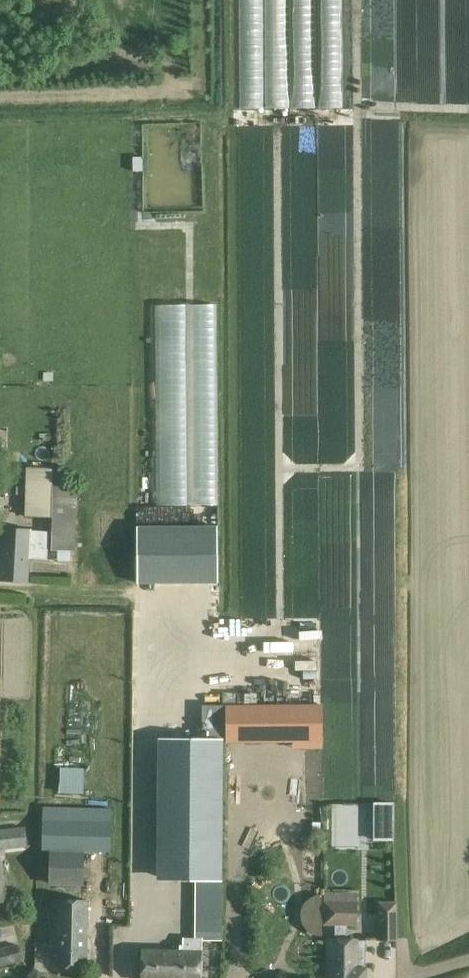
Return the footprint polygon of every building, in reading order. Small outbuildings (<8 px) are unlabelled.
[(56,469),(27,468),(24,515),(52,517),(51,531),(2,528),(0,567),(0,578),(27,580),(29,547),(47,548),(47,560),(71,561),(72,550),(73,550),(77,484),(55,483),(56,469)] [(216,527),(136,527),(136,582),(217,582),(216,527)] [(321,707),(245,707),(245,741),(321,741),(321,707)] [(170,739),(169,880),(224,880),(225,739),(170,739)] [(60,791),(88,792),(89,766),(61,765),(60,791)] [(292,787),(294,837),(317,836),(315,786),(292,787)] [(374,804),(374,840),(391,840),(391,804),(374,804)] [(27,846),(23,819),(12,821),(13,827),(0,829),(0,850),(27,846)] [(41,850),(90,850),(90,820),(41,820),(41,850)] [(49,885),(83,886),(84,852),(50,851),(49,885)] [(196,880),(196,895),(223,896),(223,880),(199,880),(196,880)] [(359,893),(325,893),(324,925),(336,925),(336,938),(328,938),(327,977),(365,977),(366,938),(348,938),(348,925),(358,925),(359,893)] [(56,966),(85,967),(87,900),(51,899),(50,944),(57,944),(56,966)] [(398,902),(394,902),(379,902),(380,941),(399,941),(398,902)] [(202,939),(222,939),(222,919),(196,919),(195,938),(202,938),(202,939)] [(202,939),(202,938),(195,938),(182,937),(182,944),(182,945),(185,946),(184,977),(201,977),(202,950),(201,950),(202,939)] [(21,961),(17,944),(0,948),(0,965),(21,961)] [(185,946),(182,945),(182,944),(179,944),(179,949),(141,948),(140,977),(184,977),(185,946)]
